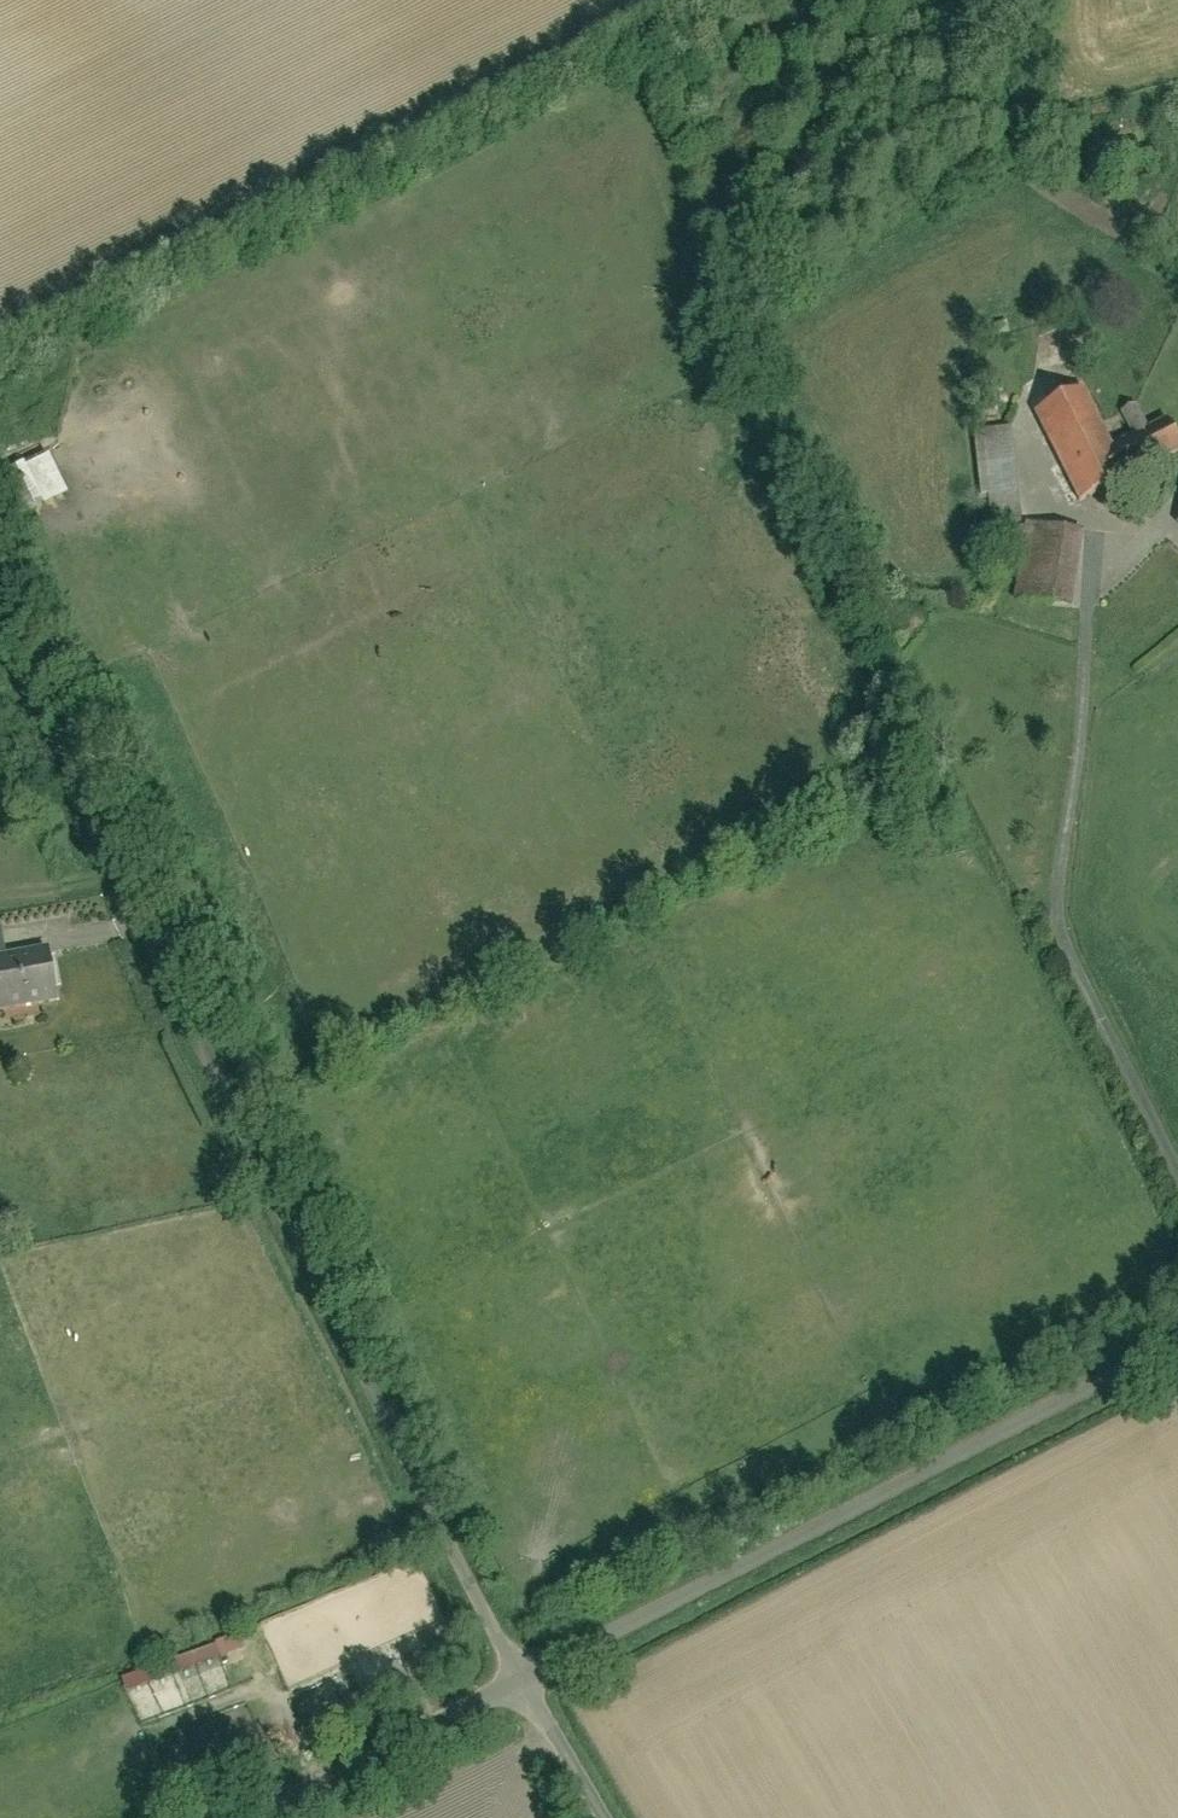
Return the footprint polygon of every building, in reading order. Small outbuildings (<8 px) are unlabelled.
[(1092,388),(1043,412),(1086,501),(1135,477),(1120,447),(1092,388)] [(1130,411),(1142,437),(1156,430),(1144,404),(1130,411)] [(1120,447),(1135,477),(1177,457),(1177,424),(1176,420),(1156,430),(1142,437),(1120,447)] [(1028,522),(1017,429),(980,433),(988,497),(993,497),(996,526),(1028,522)] [(24,464),(1,475),(20,515),(66,494),(48,457),(26,468),(24,464)] [(1092,531),(1033,524),(1024,598),(1083,605),(1092,531)] [(57,999),(49,952),(7,959),(0,961),(0,1010),(57,999)] [(241,1634),(145,1671),(151,1686),(247,1649),(241,1634)]
